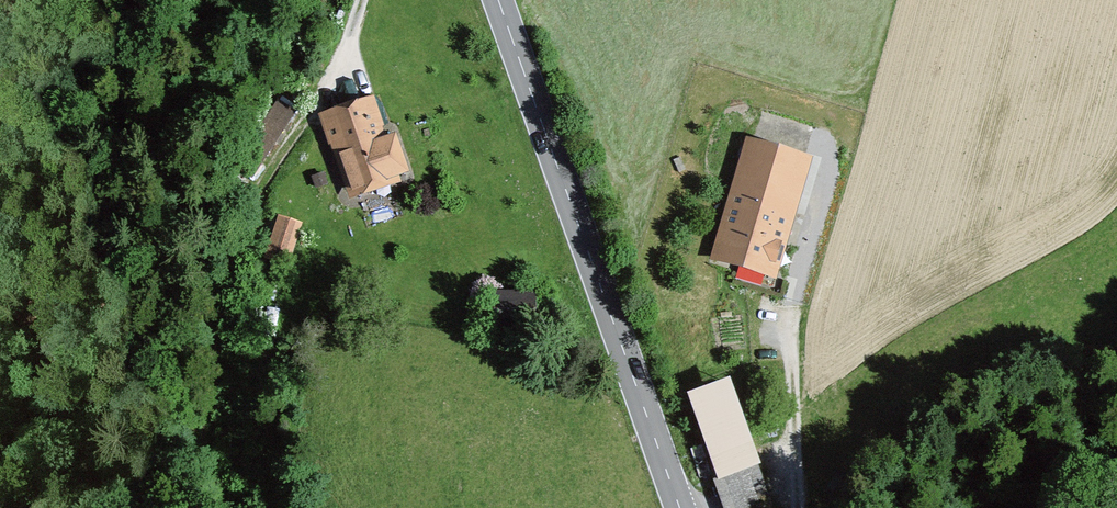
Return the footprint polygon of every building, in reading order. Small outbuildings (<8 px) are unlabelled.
[(280,103),(236,169),(250,178),(294,112),(280,103)] [(343,146),(358,190),(409,173),(398,140),(391,142),(386,130),(379,132),(370,108),(330,121),(339,147),(343,146)] [(803,161),(751,146),(719,256),(770,272),(803,161)] [(501,321),(528,321),(527,301),(501,302),(501,321)] [(733,372),(689,386),(718,474),(762,460),(733,372)] [(753,468),(719,479),(729,507),(768,507),(753,468)]
